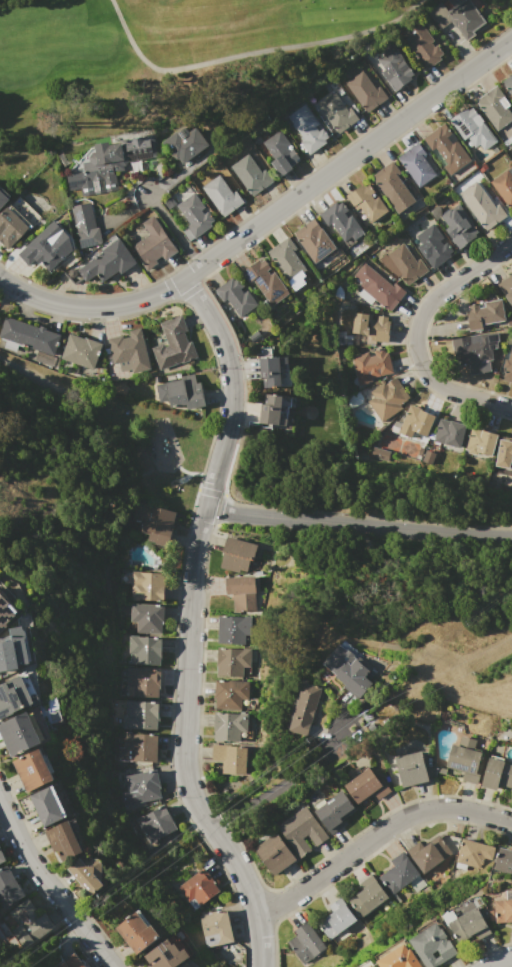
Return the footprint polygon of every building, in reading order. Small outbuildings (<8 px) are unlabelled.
[(426,11),(441,0),(448,10),(453,7),(448,0),(473,0),(479,8),(476,10),(486,23),(452,48),(426,11)] [(443,53),(439,56),(441,59),(423,72),(399,38),(421,23),(431,37),(432,36),(435,39),(431,42),(434,47),(437,45),(443,53)] [(394,45),(414,73),(410,76),(412,78),(394,92),(379,72),(384,68),(377,58),(394,45)] [(388,97),(366,113),(345,82),(363,69),(376,87),(379,85),(388,97)] [(502,81),(511,74),(511,99),(508,93),(509,91),(502,81)] [(507,106),(511,113),(511,117),(496,129),(475,100),(497,84),(510,104),(507,106)] [(334,91),(347,108),(349,106),(358,119),(337,133),(316,104),(334,91)] [(327,137),(323,139),(325,142),(309,154),(299,140),(303,138),(296,128),(294,130),(290,124),(293,122),(288,116),(304,105),(318,124),(314,126),(317,131),(321,128),(327,137)] [(449,120),(467,107),(468,110),(473,106),(484,121),(483,122),(497,141),(484,150),(479,143),(474,146),(467,136),(463,139),(449,120)] [(209,144),(183,164),(178,158),(175,160),(161,142),(176,131),(177,132),(191,122),(209,144)] [(423,139),(444,124),(451,134),(447,136),(451,143),(456,139),(459,144),(454,148),(461,157),(465,154),(470,160),(448,175),(442,166),(446,163),(435,147),(431,150),(423,139)] [(279,130),(301,161),(280,176),(270,162),(272,160),(261,143),(279,130)] [(95,152),(99,144),(110,142),(110,144),(120,142),(120,140),(127,139),(127,138),(153,133),(158,156),(125,163),(126,168),(114,170),(117,190),(81,197),(79,189),(68,191),(66,175),(84,172),(83,165),(85,161),(89,161),(88,157),(91,153),(95,152)] [(396,158),(419,142),(428,154),(424,157),(436,173),(417,186),(396,158)] [(273,181),(251,197),(230,166),(248,153),(261,171),(264,169),(273,181)] [(397,214),(370,177),(392,162),(418,199),(397,214)] [(509,167),(511,171),(511,206),(507,210),(488,182),(509,167)] [(200,187),(218,174),(230,190),(232,189),(233,191),(235,190),(243,202),(222,217),(200,187)] [(345,195),(362,184),(364,186),(367,183),(374,192),(370,195),(374,199),(378,196),(387,209),(388,208),(391,212),(374,223),(373,221),(371,223),(360,208),(356,210),(345,195)] [(463,200),(482,185),(496,205),(498,203),(506,215),(485,230),(463,200)] [(10,199),(0,209),(0,187),(10,197),(8,198),(10,199)] [(194,192),(204,207),(200,210),(203,214),(207,211),(214,221),(210,223),(211,225),(189,241),(181,229),(188,224),(175,205),(194,192)] [(318,214),(335,201),(337,204),(341,201),(347,210),(343,212),(347,218),(352,215),(365,233),(354,241),(351,236),(344,241),(331,223),(326,226),(318,214)] [(69,206),(90,202),(96,228),(98,227),(102,244),(100,244),(78,249),(69,206)] [(5,253),(0,248),(0,213),(2,211),(3,212),(10,205),(32,226),(5,253)] [(479,234),(458,249),(444,229),(448,226),(440,215),(450,208),(451,211),(455,208),(462,219),(466,216),(479,234)] [(176,250),(163,259),(161,256),(155,260),(157,263),(146,271),(138,260),(141,258),(132,246),(141,239),(134,229),(152,216),(176,250)] [(292,232),(312,218),(320,229),(321,228),(336,248),(315,263),(292,232)] [(16,254),(53,221),(63,232),(61,234),(68,242),(61,247),(66,253),(47,270),(37,257),(27,266),(16,254)] [(432,224),(442,239),(440,240),(443,245),(445,243),(452,253),(431,269),(423,258),(429,254),(416,235),(432,224)] [(267,252),(288,237),(298,251),(295,253),(306,269),(302,271),(305,276),(301,279),(305,283),(294,290),(267,252)] [(119,240),(135,263),(120,273),(118,271),(100,283),(94,275),(85,282),(77,270),(95,256),(96,258),(102,253),(101,252),(119,240)] [(428,270),(407,285),(399,275),(397,276),(384,266),(379,259),(403,242),(416,261),(419,259),(428,270)] [(288,292),(267,308),(262,301),(266,298),(253,280),(249,283),(241,271),(258,259),(259,262),(262,260),(269,268),(266,270),(269,275),(274,272),(288,292)] [(405,292),(390,312),(374,299),(370,305),(357,295),(362,289),(357,286),(361,282),(353,276),(363,263),(391,285),(393,283),(405,292)] [(495,285),(511,273),(511,308),(495,285)] [(214,290),(232,277),(234,280),(236,278),(242,287),(239,289),(242,293),(246,290),(257,305),(236,320),(214,290)] [(468,305),(479,303),(479,308),(484,307),(484,303),(501,299),(505,321),(483,325),(483,328),(468,330),(465,311),(469,310),(468,305)] [(353,312),(368,313),(368,319),(377,320),(377,316),(387,316),(387,322),(389,322),(387,341),(369,339),(370,336),(362,335),(362,334),(351,333),(353,312)] [(28,348),(0,338),(0,332),(6,315),(39,328),(39,326),(47,328),(46,330),(61,335),(53,356),(29,347),(28,348)] [(181,315),(187,331),(184,332),(188,342),(191,341),(197,357),(181,363),(181,361),(159,370),(151,348),(163,343),(164,347),(168,345),(159,323),(181,315)] [(150,369),(131,373),(130,368),(114,371),(107,338),(123,334),(123,338),(130,336),(128,331),(141,328),(150,369)] [(449,339),(489,332),(494,360),(454,368),(449,339)] [(60,359),(69,333),(84,339),(85,337),(102,344),(93,371),(60,359)] [(509,344),(511,345),(511,383),(500,380),(501,375),(503,375),(504,367),(503,367),(505,357),(509,358),(511,349),(508,349),(509,344)] [(350,355),(367,351),(369,356),(374,355),(373,350),(383,348),(383,349),(385,348),(386,352),(387,352),(392,372),(371,377),(372,380),(369,381),(368,383),(357,386),(350,355)] [(259,359),(287,357),(288,375),(291,375),(291,386),(275,387),(276,389),(261,390),(259,359)] [(156,384),(182,379),(181,376),(194,373),(197,383),(200,382),(205,406),(183,410),(182,406),(170,409),(168,401),(160,403),(156,384)] [(394,378),(409,399),(400,405),(402,408),(382,423),(367,402),(373,397),(370,393),(384,383),(385,385),(394,378)] [(291,396),(290,407),(288,407),(286,424),(258,421),(260,403),(262,403),(263,393),(291,396)] [(398,433),(409,404),(421,409),(421,410),(435,415),(427,437),(413,432),(411,438),(398,433)] [(439,419),(450,421),(450,420),(465,424),(458,448),(433,441),(439,419)] [(463,451),(470,427),(497,435),(490,459),(463,451)] [(500,435),(511,438),(511,469),(494,466),(500,435)] [(137,501),(176,512),(167,547),(147,542),(149,534),(140,532),(142,524),(132,521),(137,501)] [(220,567),(224,552),(222,552),(227,536),(257,544),(253,560),(250,559),(246,572),(239,570),(239,573),(220,567)] [(131,571),(141,571),(141,573),(163,573),(163,601),(139,600),(139,601),(131,601),(132,585),(131,585),(131,571)] [(225,578),(254,576),(256,610),(234,611),(232,594),(226,594),(225,578)] [(20,614),(0,632),(0,592),(20,614)] [(131,603),(163,604),(163,623),(161,623),(161,634),(136,633),(136,622),(130,622),(131,603)] [(218,616),(250,616),(250,634),(245,634),(244,644),(217,643),(218,616)] [(18,667),(0,670),(0,642),(12,640),(9,628),(21,626),(28,662),(17,664),(18,667)] [(129,636),(161,637),(160,659),(159,668),(135,667),(135,654),(128,654),(129,636)] [(323,663),(339,644),(346,650),(347,648),(356,655),(355,657),(370,670),(364,677),(372,683),(359,699),(343,687),(345,684),(335,676),(337,674),(323,663)] [(217,648),(250,649),(249,667),(243,667),(242,677),(216,676),(217,648)] [(127,668),(160,669),(160,689),(159,689),(158,700),(126,699),(127,668)] [(33,704),(0,720),(0,684),(20,675),(33,704)] [(215,680),(249,681),(248,698),(241,698),(241,709),(216,708),(216,699),(215,699),(215,680)] [(290,728),(304,683),(322,688),(308,734),(290,728)] [(125,700),(158,701),(157,715),(159,715),(159,721),(157,721),(156,729),(122,727),(123,715),(125,715),(125,700)] [(11,757),(0,733),(0,724),(27,711),(28,713),(31,712),(44,740),(41,741),(42,743),(11,757)] [(214,712),(247,713),(247,732),(240,731),(240,742),(214,741),(214,733),(213,733),(214,712)] [(125,733),(158,734),(157,761),(114,760),(115,739),(125,739),(125,733)] [(452,745),(458,747),(461,735),(477,740),(474,751),(481,753),(477,766),(482,768),(477,785),(462,781),(464,773),(446,767),(452,745)] [(212,745),(246,746),(245,774),(222,774),(223,761),(212,761),(212,745)] [(12,761),(39,748),(54,780),(27,793),(12,761)] [(395,758),(421,752),(428,780),(403,787),(395,758)] [(504,763),(511,765),(511,789),(498,785),(496,792),(479,787),(487,757),(489,758),(490,755),(503,759),(502,761),(505,762),(504,763)] [(344,785),(369,767),(382,785),(385,783),(391,791),(378,800),(373,793),(358,804),(344,785)] [(123,776),(157,770),(160,788),(159,789),(161,798),(118,805),(116,793),(126,791),(123,776)] [(29,796),(52,786),(66,816),(43,826),(29,796)] [(314,811),(344,790),(357,809),(344,818),(348,823),(332,835),(314,811)] [(135,820),(164,804),(177,828),(148,844),(135,820)] [(277,826),(305,806),(328,839),(316,847),(308,835),(302,838),(311,851),(300,858),(277,826)] [(44,831),(67,820),(83,853),(63,862),(57,851),(54,852),(44,831)] [(255,848),(276,833),(295,860),(274,875),(255,848)] [(406,850),(419,840),(423,846),(438,835),(451,852),(423,873),(406,850)] [(455,868),(457,862),(456,862),(462,838),(494,847),(491,859),(485,858),(483,864),(480,863),(479,868),(467,864),(465,870),(455,868)] [(499,847),(511,850),(511,873),(493,868),(499,847)] [(378,876),(394,866),(390,860),(403,851),(419,874),(390,894),(378,876)] [(67,866),(78,856),(80,858),(98,858),(102,863),(101,882),(103,885),(92,895),(67,866)] [(5,906),(0,898),(0,868),(6,865),(24,895),(5,906)] [(176,888),(204,867),(215,883),(214,883),(219,890),(193,910),(176,888)] [(348,900),(360,891),(356,886),(371,874),(387,896),(359,916),(348,900)] [(317,923),(331,913),(326,907),(339,897),(356,920),(329,939),(317,923)] [(8,912),(27,898),(35,909),(33,911),(37,917),(44,912),(54,925),(23,948),(10,931),(18,925),(8,912)] [(494,900),(511,899),(511,920),(495,921),(494,900)] [(448,922),(478,907),(483,917),(485,916),(489,924),(488,925),(493,933),(477,941),(474,934),(459,942),(448,922)] [(199,916),(208,914),(207,912),(226,908),(233,942),(206,947),(199,916)] [(116,928),(139,909),(160,936),(137,954),(116,928)] [(286,942),(296,935),(293,931),(306,921),(325,947),(323,948),(324,950),(316,956),(315,955),(302,964),(286,942)] [(457,952),(433,966),(425,966),(408,940),(437,922),(440,928),(442,927),(448,936),(445,937),(447,940),(449,939),(454,946),(453,946),(457,952)] [(191,957),(177,966),(149,966),(161,958),(160,956),(149,965),(144,957),(168,939),(172,944),(174,943),(180,951),(185,948),(191,957)] [(409,949),(421,966),(380,966),(376,961),(404,943),(408,950),(409,949)] [(74,953),(84,966),(57,966),(64,962),(63,960),(74,953)]
